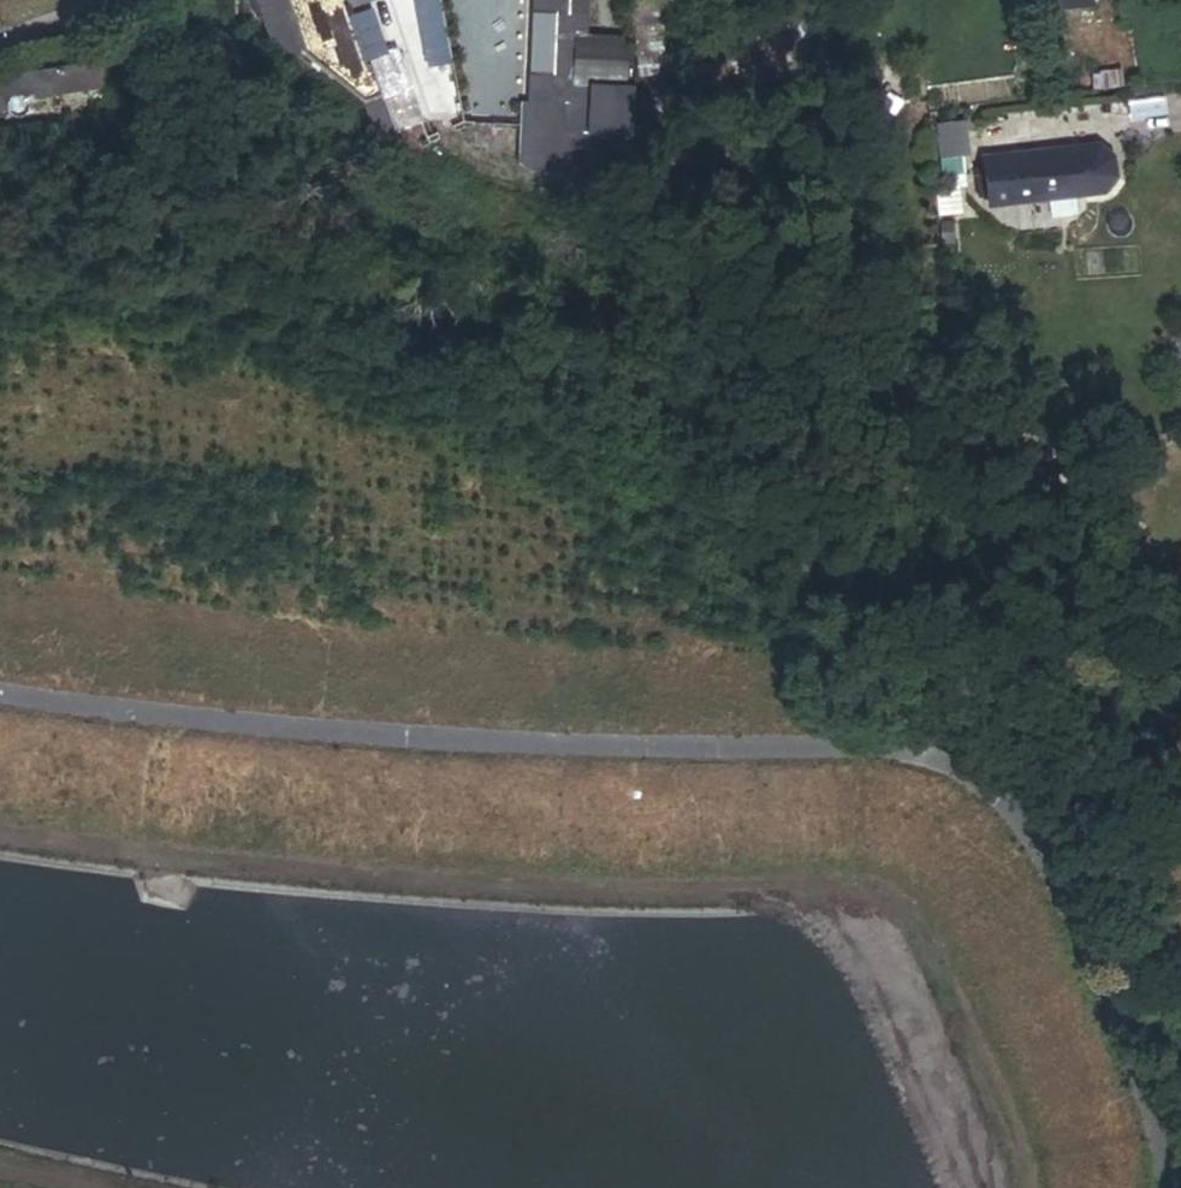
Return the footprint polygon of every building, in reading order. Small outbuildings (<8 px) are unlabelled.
[(368,68),(343,0),(301,0),(331,82),(368,68)] [(680,108),(670,51),(666,51),(662,27),(666,26),(661,0),(630,0),(650,113),(680,108)] [(1058,10),(1094,6),(1094,0),(1057,0),(1058,10)] [(792,4),(760,10),(764,27),(754,29),(755,36),(752,36),(753,40),(748,41),(745,47),(697,56),(704,93),(805,74),(792,4)] [(0,77),(0,114),(3,113),(1,98),(35,93),(35,95),(100,86),(97,64),(0,77)] [(1081,148),(983,159),(989,207),(1086,196),(1081,148)]
